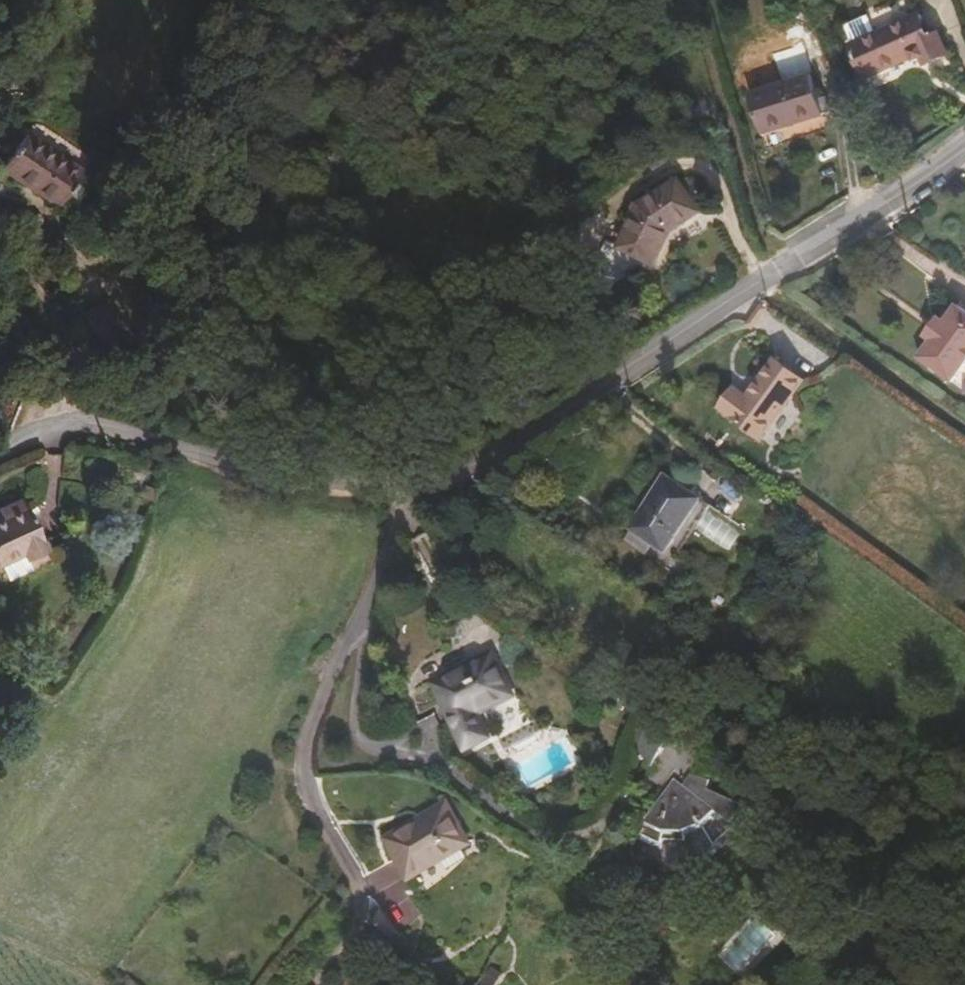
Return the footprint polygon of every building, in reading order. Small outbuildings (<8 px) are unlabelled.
[(801,26),(810,22),(806,14),(798,18),(801,26)] [(920,17),(851,46),(865,77),(912,57),(915,61),(922,58),(925,65),(947,55),(937,33),(928,37),(920,17)] [(761,134),(822,114),(810,75),(748,94),(761,134)] [(58,205),(81,172),(23,134),(1,167),(58,205)] [(665,230),(673,230),(701,212),(680,180),(641,205),(619,247),(654,265),(665,245),(659,241),(665,230)] [(665,245),(673,230),(665,230),(659,241),(665,245)] [(934,325),(922,341),(964,374),(964,293),(960,290),(948,306),(946,309),(949,311),(939,325),(936,322),(934,325)] [(108,300),(87,315),(113,350),(142,348),(108,300)] [(928,321),(934,325),(936,322),(939,325),(949,311),(946,309),(948,306),(942,302),(928,321)] [(750,397),(739,388),(724,407),(766,438),(809,380),(779,359),(750,397)] [(689,523),(706,500),(669,473),(632,527),(634,529),(658,544),(669,553),(689,523)] [(28,560),(47,551),(23,498),(0,509),(0,514),(1,515),(3,520),(0,521),(0,565),(2,564),(25,553),(28,560)] [(715,506),(706,500),(689,523),(698,529),(715,506)] [(658,544),(634,529),(627,540),(650,555),(658,544)] [(409,531),(401,535),(406,543),(413,538),(409,531)] [(31,565),(28,560),(25,553),(2,564),(8,577),(12,579),(29,571),(31,565)] [(495,656),(441,684),(457,725),(459,724),(467,746),(489,735),(478,711),(513,693),(495,656)] [(647,704),(635,698),(630,710),(641,714),(647,704)] [(656,766),(682,720),(655,705),(642,749),(656,766)] [(745,827),(757,808),(712,789),(714,779),(695,775),(690,788),(677,779),(638,838),(662,850),(666,836),(687,829),(687,836),(704,825),(715,840),(735,821),(745,827)] [(445,856),(465,845),(470,842),(449,805),(390,838),(411,875),(445,856)] [(472,856),(465,845),(445,856),(451,868),(472,856)] [(373,921),(395,941),(402,934),(381,909),(373,921)]
